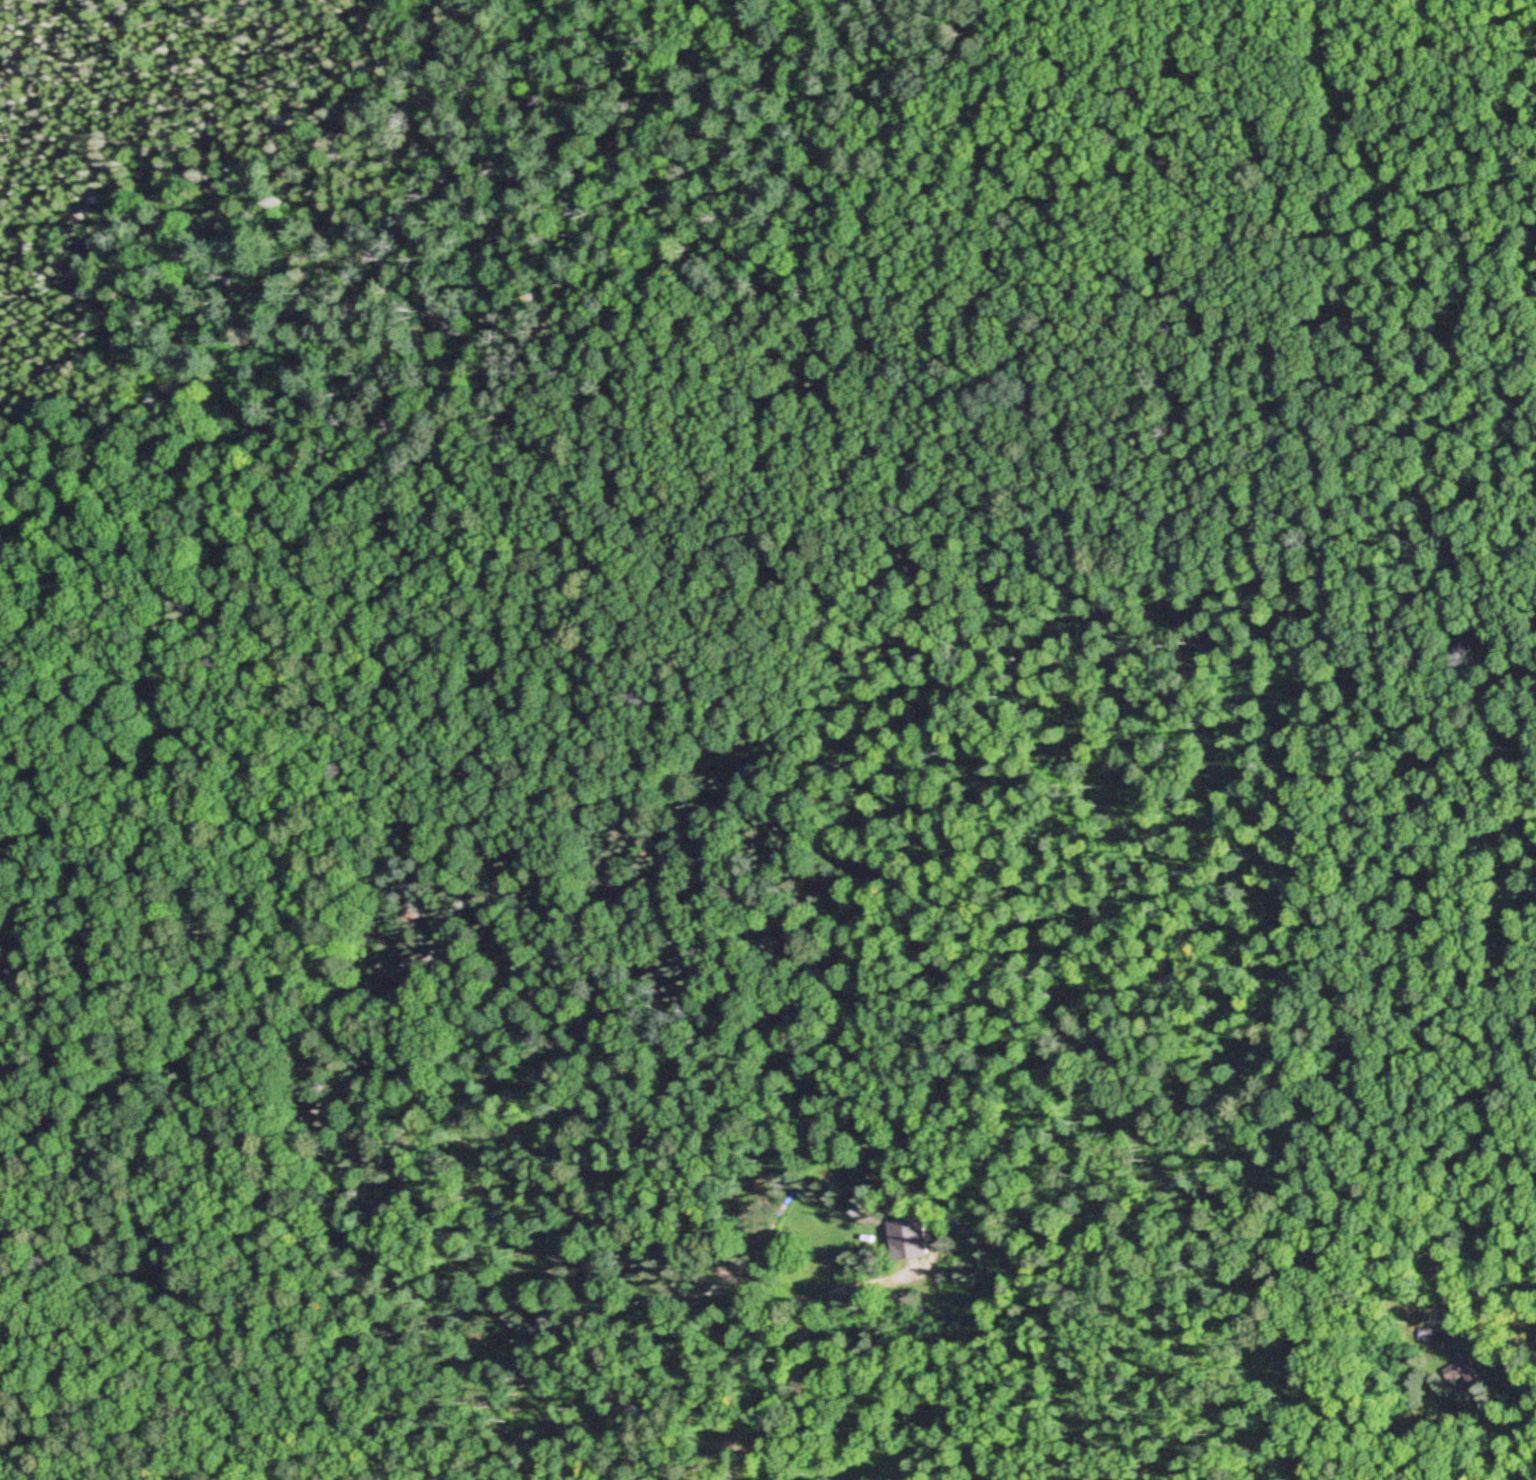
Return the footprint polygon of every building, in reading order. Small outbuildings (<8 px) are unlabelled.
[(836,1275),(847,1274),(845,1246),(834,1247),(836,1275)] [(1440,1369),(1447,1384),(1463,1376),(1467,1385),(1480,1379),(1468,1354),(1440,1369)]
